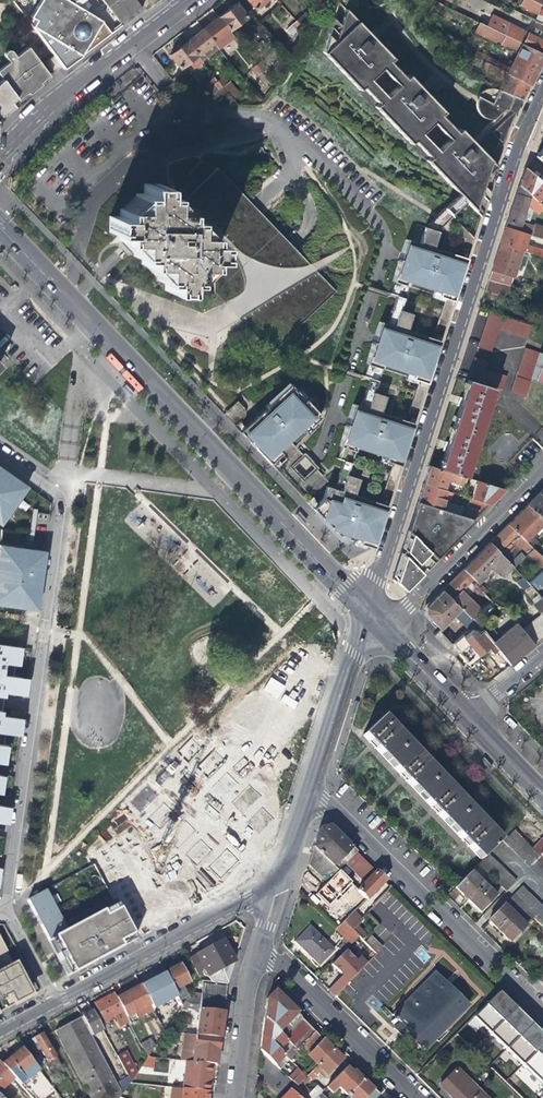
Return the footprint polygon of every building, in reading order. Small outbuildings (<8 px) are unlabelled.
[(64,1),(62,2),(66,6),(63,9),(66,13),(92,47),(100,41),(106,36),(93,19),(94,19),(79,0),(63,0),(64,1)] [(111,15),(113,13),(102,0),(98,0),(111,15)] [(113,13),(111,15),(110,16),(119,27),(140,10),(132,0),(102,0),(113,13)] [(140,10),(143,15),(148,11),(140,0),(132,0),(140,10)] [(148,11),(157,4),(162,0),(140,0),(148,11)] [(266,0),(248,0),(256,10),(266,0)] [(535,15),(542,19),(542,7),(530,0),(527,6),(537,11),(535,15)] [(229,10),(220,18),(230,32),(247,19),(236,5),(229,10)] [(495,168),(493,165),(487,159),(448,119),(443,114),(424,94),(418,87),(399,67),(391,60),(344,10),(338,25),(331,18),(321,52),(376,109),(392,126),(410,145),(459,196),(468,205),(479,217),(488,190),(495,168)] [(522,16),(511,11),(509,15),(520,21),(522,16)] [(45,46),(53,56),(60,66),(63,70),(79,57),(92,47),(66,13),(61,17),(75,36),(57,50),(51,41),(45,46)] [(542,26),(542,24),(542,19),(535,15),(532,22),(542,26)] [(211,24),(203,30),(214,44),(219,51),(234,38),(230,32),(220,18),(211,24)] [(299,19),(295,22),(299,27),(303,24),(299,19)] [(290,36),(299,27),(295,22),(285,31),(290,36)] [(501,35),(542,56),(542,55),(542,42),(525,34),(526,33),(507,23),(501,35)] [(508,69),(481,56),(478,62),(483,64),(528,85),(536,70),(542,56),(501,35),(479,24),(474,34),(515,54),(508,69)] [(266,37),(260,28),(258,25),(252,29),(260,41),(266,37)] [(196,36),(187,42),(198,55),(214,44),(203,30),(196,36)] [(180,68),(186,64),(198,55),(187,42),(177,50),(170,55),(180,68)] [(463,54),(478,62),(481,56),(484,51),(468,43),(463,54)] [(204,63),(219,51),(214,44),(198,55),(204,63)] [(6,100),(7,100),(8,101),(9,101),(14,97),(16,99),(48,76),(26,47),(13,57),(10,53),(8,51),(6,51),(5,52),(4,53),(3,54),(3,56),(3,58),(7,62),(0,67),(0,78),(0,79),(0,91),(6,99),(6,100)] [(205,64),(204,63),(198,55),(186,64),(193,73),(205,64)] [(501,82),(498,89),(521,100),(528,85),(483,64),(479,72),(487,75),(494,79),(501,82)] [(483,83),(491,86),(494,79),(487,75),(483,83)] [(494,79),(491,86),(498,89),(501,82),(494,79)] [(218,81),(214,85),(214,86),(217,90),(222,86),(220,83),(218,81)] [(227,86),(225,84),(222,86),(224,89),(235,102),(240,98),(229,85),(227,86)] [(208,101),(224,89),(222,86),(217,90),(214,86),(203,94),(208,101)] [(489,103),(505,110),(515,114),(519,105),(521,100),(498,89),(497,90),(492,88),(484,90),(477,97),(489,103)] [(6,110),(11,106),(6,100),(6,99),(0,91),(0,114),(6,110)] [(489,103),(477,97),(477,98),(476,101),(475,104),(475,107),(477,111),(477,113),(480,117),(482,119),(484,120),(488,121),(491,121),(493,120),(505,110),(489,103)] [(499,142),(503,143),(509,125),(512,119),(508,117),(492,133),(499,142)] [(518,187),(536,202),(542,193),(542,186),(524,169),(521,176),(518,187)] [(181,209),(173,208),(165,208),(166,194),(157,193),(157,184),(142,183),(142,193),(134,192),(134,208),(118,207),(118,215),(108,215),(108,231),(117,232),(117,240),(133,240),(132,256),(139,256),(139,264),(156,264),(155,279),(163,279),(163,289),(179,289),(179,280),(187,280),(187,265),(203,265),(203,258),(212,258),(213,243),(203,242),(203,234),(188,234),(189,217),(181,217),(181,209)] [(542,208),(536,202),(518,187),(511,208),(506,222),(518,226),(519,225),(526,206),(531,211),(536,215),(542,208)] [(468,205),(459,196),(445,210),(453,219),(468,205)] [(526,206),(519,225),(526,227),(531,211),(526,206)] [(35,218),(41,225),(51,215),(45,209),(35,218)] [(438,216),(446,225),(453,219),(445,210),(438,216)] [(446,225),(438,216),(428,225),(427,228),(438,232),(446,225)] [(516,232),(528,236),(529,236),(531,229),(526,227),(519,225),(518,226),(516,232)] [(468,234),(460,226),(455,236),(464,239),(468,234)] [(529,236),(542,241),(542,230),(533,226),(531,229),(529,236)] [(461,273),(466,259),(458,256),(449,253),(433,248),(438,232),(427,228),(425,228),(420,244),(406,239),(392,281),(407,286),(408,283),(439,294),(438,296),(445,299),(452,301),(459,279),(456,279),(459,272),(461,273)] [(528,236),(516,232),(504,228),(502,235),(499,245),(542,258),(542,251),(525,245),(528,236)] [(472,238),(468,234),(464,239),(455,236),(449,253),(458,256),(466,259),(472,238)] [(489,277),(484,292),(506,299),(510,287),(500,284),(503,275),(513,278),(520,256),(498,249),(489,277)] [(407,286),(392,281),(388,293),(395,295),(386,323),(392,325),(398,309),(400,309),(407,286)] [(445,299),(438,317),(446,320),(452,301),(445,299)] [(418,381),(426,383),(428,376),(433,362),(430,361),(432,354),(435,355),(439,341),(432,338),(405,330),(411,313),(400,309),(398,309),(392,325),(386,323),(379,320),(365,363),(380,368),(381,364),(412,375),(411,378),(418,381)] [(503,316),(489,311),(478,348),(491,352),(498,330),(527,339),(531,326),(502,317),(503,316)] [(446,320),(438,317),(434,331),(442,333),(446,320)] [(442,333),(434,331),(432,338),(439,341),(442,333)] [(525,349),(517,374),(532,378),(542,382),(542,354),(525,349)] [(487,363),(474,358),(468,379),(502,390),(506,377),(485,370),(487,363)] [(373,393),(380,368),(365,363),(361,374),(368,377),(360,406),(366,408),(371,392),(373,393)] [(532,378),(517,374),(513,389),(528,394),(532,378)] [(426,383),(418,381),(412,400),(420,402),(426,383)] [(448,441),(439,470),(451,474),(464,478),(486,409),(493,389),(467,381),(459,404),(448,441)] [(244,426),(238,432),(249,443),(251,441),(256,446),(254,448),(269,464),(280,454),(278,452),(307,425),(309,428),(320,417),(304,400),(302,402),(298,397),(299,395),(289,384),(264,408),(267,410),(263,413),(261,411),(244,426)] [(124,386),(122,388),(128,395),(131,393),(124,386)] [(408,437),(413,423),(405,421),(379,413),(384,396),(373,393),(371,392),(366,408),(360,406),(353,404),(339,447),(354,452),(355,448),(386,458),(385,461),(391,463),(399,466),(403,453),(407,441),(404,440),(406,436),(408,437)] [(415,415),(420,402),(412,400),(408,413),(415,415)] [(242,408),(236,402),(226,412),(232,418),(242,408)] [(232,418),(226,412),(222,415),(238,432),(244,426),(240,421),(244,417),(244,414),(244,411),(242,408),(232,418)] [(415,415),(408,413),(405,421),(413,423),(415,415)] [(354,452),(339,447),(335,459),(342,461),(333,489),(339,491),(344,475),(346,475),(354,452)] [(313,494),(328,478),(302,455),(288,471),(313,494)] [(399,466),(391,463),(385,482),(393,485),(396,477),(399,466)] [(425,476),(422,484),(445,492),(451,474),(439,470),(428,467),(425,476)] [(8,514),(5,512),(14,499),(17,501),(26,489),(0,471),(0,525),(8,514)] [(318,504),(312,509),(337,535),(338,534),(352,538),(359,540),(358,543),(373,548),(380,526),(377,525),(379,519),(382,520),(386,506),(379,503),(352,495),(357,479),(346,475),(344,475),(339,491),(333,489),(326,487),(322,500),(318,504)] [(393,485),(385,482),(381,495),(389,498),(391,490),(393,485)] [(475,482),(469,500),(487,506),(495,498),(499,489),(475,482)] [(445,492),(437,489),(422,484),(419,494),(416,502),(445,511),(474,519),(487,506),(469,500),(468,500),(465,509),(460,507),(460,508),(442,503),(445,492)] [(537,494),(526,506),(542,522),(542,488),(537,494)] [(389,498),(381,495),(379,503),(386,506),(389,498)] [(318,504),(312,498),(306,504),(312,509),(318,504)] [(8,514),(17,501),(14,499),(5,512),(8,514)] [(285,508),(278,501),(274,503),(281,510),(285,508)] [(456,538),(474,519),(445,511),(416,502),(410,522),(413,523),(410,533),(435,559),(456,538)] [(516,516),(507,525),(532,548),(537,543),(529,536),(542,522),(526,506),(516,516)] [(507,525),(497,535),(488,544),(513,569),(528,554),(542,569),(542,559),(532,548),(507,525)] [(398,581),(405,589),(422,573),(433,561),(435,559),(410,533),(407,531),(392,578),(396,583),(398,581)] [(504,577),(513,569),(488,544),(473,559),(462,570),(478,586),(486,577),(481,572),(489,563),(504,577)] [(35,611),(40,578),(44,552),(24,550),(24,553),(12,551),(13,548),(0,546),(0,606),(35,611)] [(451,582),(442,592),(459,610),(461,611),(464,615),(470,620),(471,619),(477,614),(480,612),(466,597),(475,589),(459,574),(451,582)] [(531,580),(527,583),(534,592),(539,588),(531,580)] [(454,615),(459,610),(442,592),(434,599),(425,609),(424,615),(436,627),(439,630),(454,615)] [(520,631),(533,645),(542,638),(542,603),(542,602),(534,608),(541,615),(520,631)] [(454,615),(459,620),(464,615),(461,611),(459,610),(454,615)] [(498,638),(477,614),(471,619),(476,625),(481,631),(491,644),(498,638)] [(476,625),(471,619),(470,620),(464,615),(459,620),(469,631),(476,625)] [(498,638),(491,644),(496,649),(508,665),(521,655),(533,645),(520,631),(515,625),(498,638)] [(462,637),(451,647),(446,651),(453,658),(468,645),(472,650),(477,656),(486,649),(490,654),(496,649),(491,644),(481,631),(476,635),(472,630),(463,638),(462,637)] [(433,637),(446,651),(451,647),(438,633),(433,637)] [(3,697),(4,693),(18,695),(19,684),(0,682),(1,675),(2,675),(3,664),(17,666),(18,658),(14,658),(16,647),(0,645),(0,697),(3,697)] [(26,679),(2,675),(1,675),(0,682),(19,684),(18,695),(24,696),(26,679)] [(271,676),(263,690),(278,699),(286,686),(271,676)] [(284,694),(280,701),(294,709),(298,702),(284,694)] [(19,730),(20,724),(21,719),(1,716),(1,712),(0,712),(0,727),(19,730)] [(374,750),(387,763),(407,743),(382,717),(361,737),(374,750)] [(18,736),(19,730),(0,727),(0,733),(18,736)] [(438,776),(407,743),(387,763),(405,782),(417,796),(438,776)] [(183,780),(172,776),(176,765),(166,761),(157,786),(164,788),(161,797),(166,799),(168,795),(176,798),(183,780)] [(507,778),(500,770),(498,772),(505,779),(507,778)] [(469,808),(438,776),(417,796),(432,810),(449,828),(469,808)] [(126,805),(138,817),(139,815),(155,831),(175,812),(163,799),(162,800),(147,785),(126,805)] [(0,806),(0,813),(2,813),(0,823),(6,824),(8,815),(9,807),(0,806)] [(501,842),(469,808),(449,828),(464,844),(480,861),(501,842)] [(120,832),(130,825),(123,816),(113,822),(120,832)] [(344,866),(364,885),(375,873),(351,850),(328,828),(318,830),(310,855),(307,865),(327,883),(324,887),(315,896),(332,912),(338,906),(340,909),(344,905),(337,898),(350,885),(338,873),(344,866)] [(538,858),(531,850),(514,832),(503,842),(542,886),(542,864),(538,858)] [(196,865),(212,850),(202,839),(186,854),(196,865)] [(217,879),(237,860),(227,849),(207,868),(217,879)] [(488,857),(478,867),(491,879),(506,895),(516,885),(488,857)] [(382,880),(375,873),(364,885),(357,892),(366,901),(373,894),(377,890),(384,882),(382,880)] [(460,895),(467,902),(483,887),(470,874),(454,889),(460,895)] [(496,900),(483,887),(467,902),(475,909),(480,915),(496,900)] [(512,900),(532,920),(542,932),(542,912),(522,890),(512,900)] [(64,959),(72,974),(93,963),(133,941),(114,906),(65,932),(56,915),(53,908),(44,891),(36,896),(26,901),(34,914),(35,916),(40,913),(45,923),(40,926),(48,941),(53,938),(61,953),(56,956),(59,962),(64,959)] [(510,943),(532,920),(512,900),(489,922),(503,937),(510,943)] [(58,906),(53,908),(56,915),(62,912),(58,906)] [(40,913),(35,916),(37,920),(40,926),(45,923),(40,913)] [(343,923),(343,924),(358,939),(363,934),(355,927),(360,921),(353,913),(343,923)] [(347,941),(351,946),(358,939),(343,924),(337,930),(337,931),(347,941)] [(309,928),(295,943),(306,954),(320,967),(334,952),(309,928)] [(384,947),(372,936),(365,943),(377,955),(384,947)] [(53,938),(48,941),(56,956),(61,953),(53,938)] [(344,953),(351,946),(347,941),(339,949),(344,953)] [(190,961),(193,967),(201,981),(227,986),(229,971),(231,956),(224,942),(190,961)] [(7,1009),(29,997),(0,944),(0,1013),(7,1009)] [(329,991),(335,998),(349,983),(365,966),(360,961),(355,967),(343,954),(330,967),(337,974),(343,979),(341,981),(340,980),(329,991)] [(64,959),(59,962),(67,976),(72,974),(64,959)] [(177,997),(182,1008),(189,999),(183,988),(189,985),(180,967),(172,971),(165,974),(177,997)] [(154,980),(141,987),(152,1010),(177,997),(165,974),(154,980)] [(435,974),(393,1013),(400,1020),(396,1025),(399,1028),(402,1031),(406,1027),(414,1033),(408,1039),(420,1051),(421,1049),(425,1053),(469,1007),(435,974)] [(191,995),(189,999),(182,1008),(199,1010),(197,1026),(195,1037),(221,1039),(223,1023),(225,1002),(227,988),(203,986),(201,996),(191,995)] [(128,993),(117,999),(124,1013),(127,1018),(129,1024),(136,1021),(153,1012),(152,1010),(141,987),(128,993)] [(265,1011),(264,1019),(287,1043),(294,1049),(296,1051),(314,1033),(292,1011),(273,993),(266,1001),(265,1011)] [(104,1023),(124,1013),(117,999),(114,994),(104,1000),(95,1005),(104,1023)] [(498,994),(478,1014),(542,1077),(542,1038),(539,1034),(524,1019),(507,1002),(498,994)] [(102,1031),(92,1012),(89,1014),(83,1017),(92,1036),(102,1031)] [(82,1018),(65,1027),(56,1032),(89,1097),(106,1097),(119,1091),(82,1018)] [(282,1048),(287,1043),(264,1019),(263,1029),(262,1035),(278,1052),(282,1048)] [(184,1036),(195,1037),(197,1026),(190,1025),(190,1030),(169,1028),(165,1034),(184,1036)] [(304,1055),(316,1067),(332,1050),(322,1041),(314,1033),(296,1051),(299,1055),(302,1057),(304,1055)] [(284,1057),(278,1052),(262,1035),(261,1046),(260,1052),(274,1066),(284,1057)] [(54,1062),(58,1060),(43,1036),(33,1042),(36,1046),(38,1045),(40,1050),(39,1051),(41,1054),(43,1053),(50,1065),(54,1062)] [(219,1051),(221,1039),(195,1037),(184,1036),(180,1062),(186,1063),(212,1065),(215,1066),(217,1050),(219,1051)] [(143,1051),(147,1059),(153,1051),(150,1048),(143,1051)] [(288,1055),(282,1048),(278,1052),(284,1057),(285,1058),(288,1055)] [(294,1049),(288,1055),(285,1058),(289,1062),(291,1064),(299,1055),(296,1051),(294,1049)] [(319,1070),(326,1077),(342,1060),(339,1057),(332,1050),(316,1067),(306,1077),(310,1081),(316,1074),(319,1070)] [(2,1067),(14,1079),(31,1097),(51,1097),(56,1093),(22,1051),(12,1059),(2,1067)] [(125,1054),(117,1058),(128,1078),(135,1074),(125,1054)] [(279,1072),(289,1062),(285,1058),(284,1057),(274,1066),(279,1072)] [(154,1060),(147,1059),(140,1070),(153,1071),(154,1060)] [(64,1071),(58,1060),(54,1062),(59,1073),(64,1071)] [(186,1063),(183,1089),(209,1091),(210,1077),(212,1065),(186,1063)] [(6,1087),(14,1079),(2,1067),(0,1064),(0,1093),(6,1087)] [(286,1078),(291,1082),(299,1073),(295,1069),(286,1078)] [(454,1097),(484,1097),(455,1069),(440,1085),(449,1094),(454,1097)] [(322,1080),(326,1077),(319,1070),(316,1074),(322,1080)] [(336,1089),(345,1097),(362,1080),(356,1073),(353,1071),(347,1077),(341,1071),(324,1089),(330,1094),(336,1089)] [(304,1078),(299,1073),(291,1082),(296,1087),(299,1084),(304,1078)] [(303,1088),(310,1081),(306,1077),(304,1078),(299,1084),(303,1088)] [(377,1097),(371,1091),(372,1089),(370,1087),(362,1080),(345,1097),(377,1097)] [(303,1088),(299,1084),(296,1087),(307,1097),(315,1097),(319,1094),(321,1092),(315,1087),(308,1093),(303,1088)] [(6,1087),(0,1093),(0,1097),(16,1097),(17,1097),(6,1087)] [(290,1093),(295,1097),(307,1097),(296,1087),(290,1093)] [(181,1097),(208,1097),(209,1091),(183,1089),(182,1089),(181,1097)]
